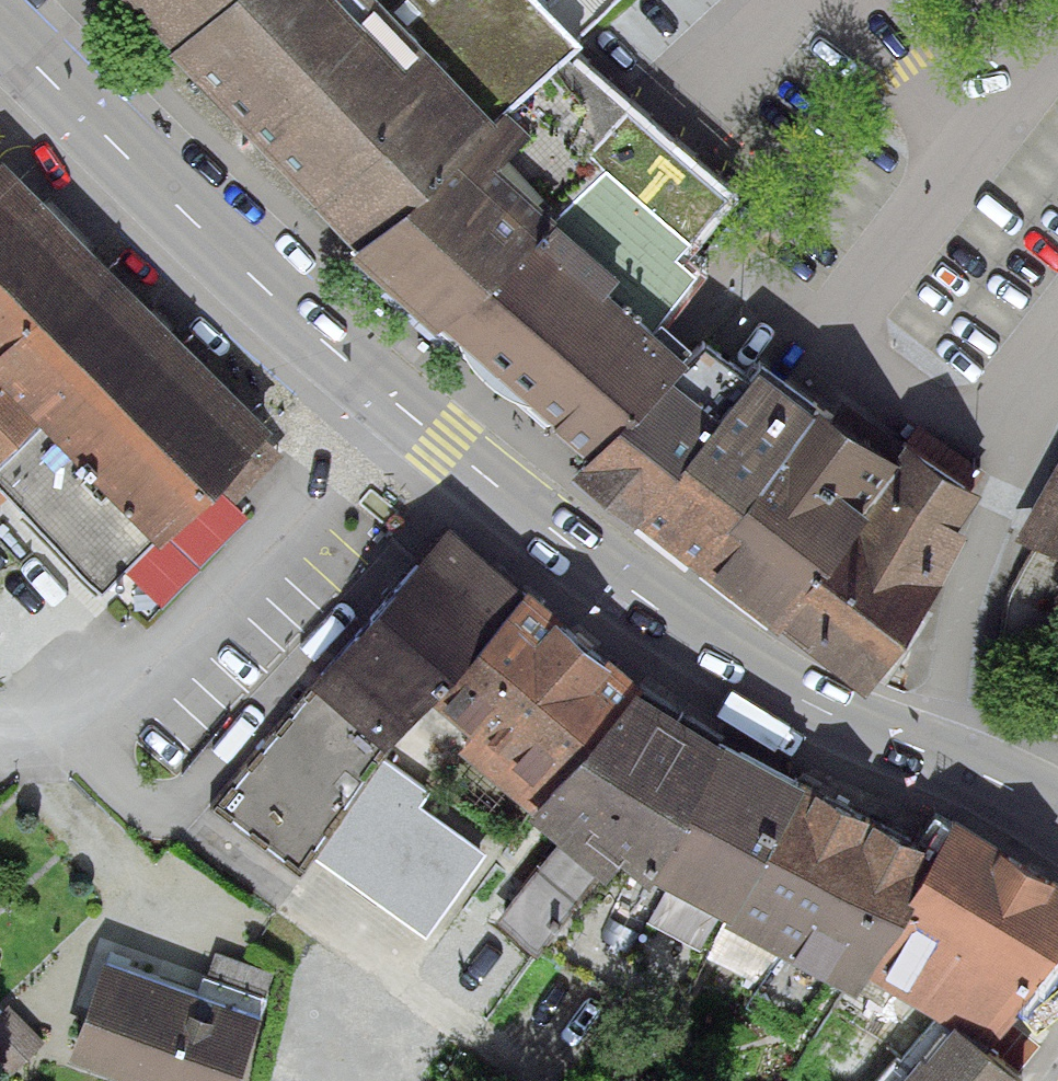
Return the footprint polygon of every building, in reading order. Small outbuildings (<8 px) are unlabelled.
[(346,227),(468,118),(576,21),(554,0),(130,0),(346,227)] [(468,118),(346,227),(578,437),(660,346),(678,327),(598,263),(612,248),(468,118)] [(85,254),(0,164),(0,334),(85,254)] [(256,435),(85,254),(0,334),(0,490),(92,588),(256,435)] [(712,388),(624,504),(694,560),(811,391),(744,344),(712,388)] [(660,346),(578,437),(564,456),(624,504),(712,388),(660,346)] [(811,391),(694,560),(768,619),(886,442),(811,391)] [(886,442),(768,619),(857,690),(983,485),(901,422),(886,442)] [(1027,514),(1015,536),(1029,545),(1057,563),(1057,457),(1027,514)] [(434,680),(531,567),(453,504),(312,668),(317,673),(392,738),(434,680)] [(1029,545),(1002,596),(1037,617),(1057,582),(1057,563),(1029,545)] [(638,662),(531,567),(434,680),(474,708),(457,730),(528,789),(638,662)] [(715,725),(638,662),(528,789),(569,822),(500,908),(536,933),(612,845),(642,869),(653,854),(715,725)] [(392,738),(317,673),(217,798),(299,862),(311,848),(429,932),(487,845),(419,797),(430,781),(382,750),(392,738)] [(807,763),(715,725),(653,854),(729,896),(807,763)] [(939,826),(807,763),(729,896),(723,906),(854,976),(866,958),(916,873),(909,869),(939,826)] [(939,826),(909,869),(916,873),(866,958),(940,999),(986,1033),(1057,932),(1057,863),(955,803),(939,826)] [(274,966),(212,945),(203,973),(110,941),(73,1047),(172,1080),(234,1080),(274,966)] [(12,1070),(48,1033),(10,995),(0,1006),(0,1058),(12,1070)] [(986,1033),(940,999),(906,1045),(901,1040),(868,1080),(1014,1080),(1027,1064),(986,1033)]
